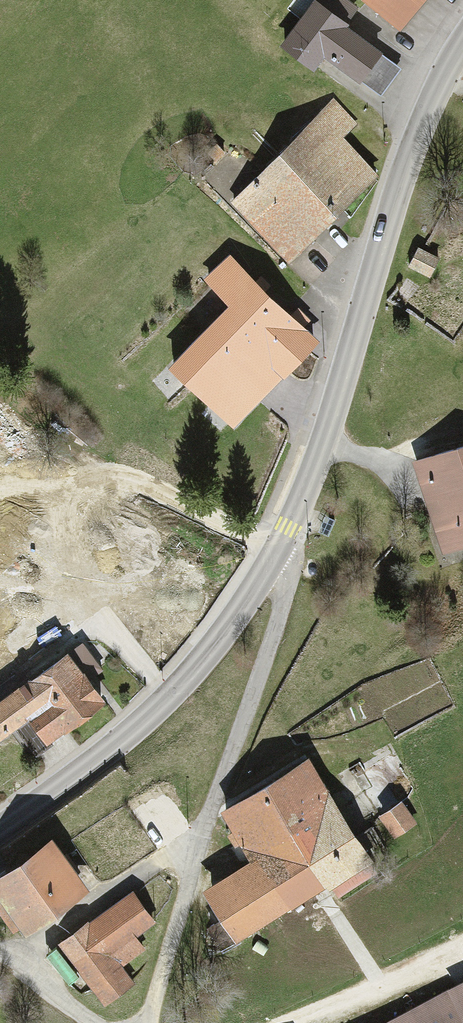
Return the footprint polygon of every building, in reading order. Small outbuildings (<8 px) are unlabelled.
[(282,47),(311,68),(320,55),(361,84),(381,56),(341,27),(352,11),(337,0),(316,0),(282,47)] [(397,28),(419,0),(362,0),(397,28)] [(330,104),(228,201),(286,262),(376,175),(340,137),(351,126),(330,104)] [(415,252),(407,269),(431,280),(439,263),(415,252)] [(172,367),(235,426),(314,343),(224,259),(203,281),(230,305),(172,367)] [(416,463),(443,546),(462,539),(462,448),(416,463)] [(0,700),(0,738),(27,719),(44,743),(99,703),(64,654),(0,700)] [(304,764),(222,812),(251,862),(206,888),(238,942),(365,867),(304,764)] [(401,808),(382,818),(393,838),(411,828),(401,808)] [(0,871),(0,899),(23,933),(84,891),(48,839),(0,871)] [(124,896),(57,944),(102,1007),(133,985),(113,958),(150,932),(124,896)] [(394,1022),(462,1022),(462,988),(394,1022)]
